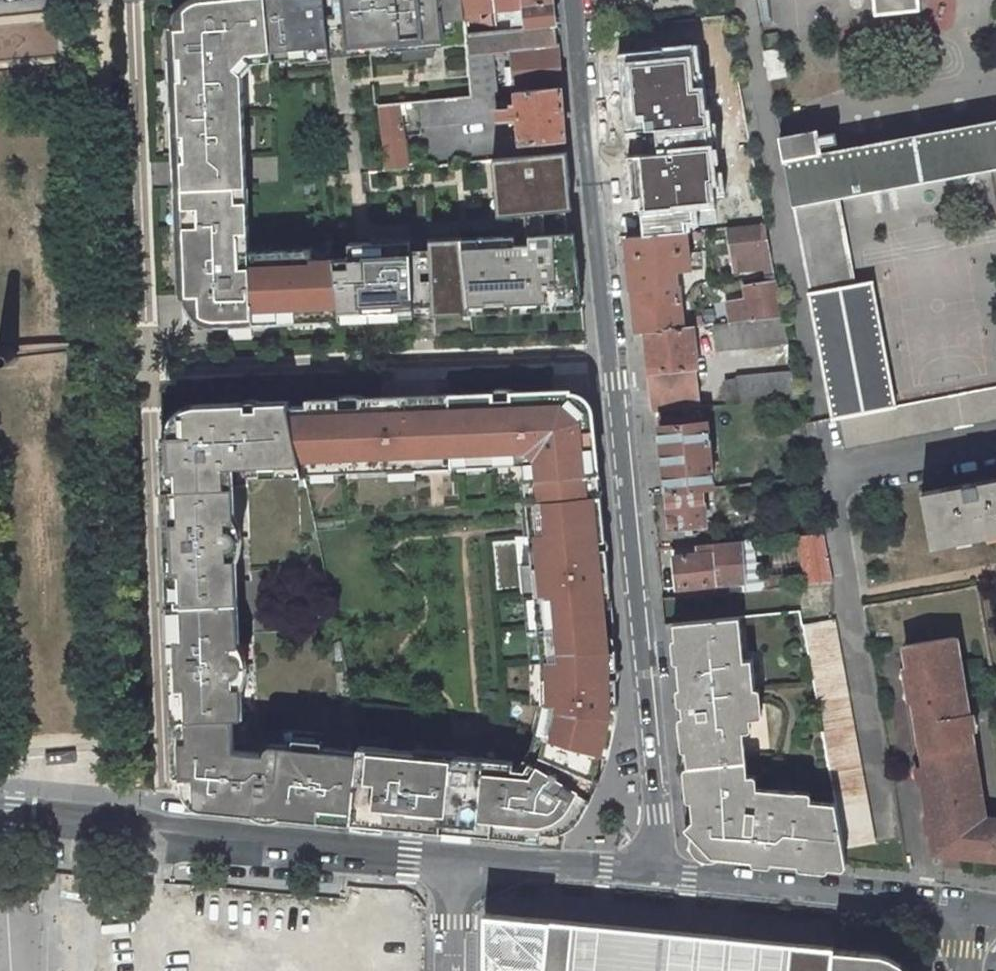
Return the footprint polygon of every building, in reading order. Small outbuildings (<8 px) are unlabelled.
[(340,312),(340,310),(334,260),(312,261),(311,250),(250,252),(239,252),(239,231),(250,231),(249,200),(238,201),(237,186),(248,186),(244,73),(237,66),(249,53),(254,65),(273,64),(272,54),(268,0),(190,0),(188,2),(190,27),(178,28),(172,28),(173,56),(180,56),(181,78),(182,104),(175,105),(177,160),(183,160),(184,186),(178,186),(178,189),(184,188),(185,211),(178,211),(179,226),(186,226),(187,254),(180,254),(181,294),(188,294),(201,293),(203,320),(209,323),(215,323),(314,320),(314,313),(340,312)] [(272,54),(289,52),(291,64),(330,59),(328,47),(344,46),(368,44),(369,55),(443,47),(441,22),(464,20),(464,16),(463,0),(268,0),(272,54)] [(464,20),(480,18),(479,10),(493,9),(493,0),(463,0),(464,16),(464,20)] [(523,6),(522,0),(493,0),(493,9),(523,6)] [(555,25),(552,0),(522,0),(523,6),(525,28),(555,25)] [(875,15),(918,10),(917,0),(874,0),(875,15)] [(190,27),(188,2),(183,6),(180,12),(178,20),(178,28),(190,27)] [(525,28),(523,6),(493,9),(495,30),(525,28)] [(0,22),(0,62),(61,58),(58,18),(0,22)] [(513,55),(516,92),(561,87),(555,25),(525,28),(495,30),(465,33),(472,97),(495,94),(496,94),(492,52),(507,50),(512,50),(513,55)] [(695,70),(693,42),(617,49),(625,127),(645,125),(647,150),(627,152),(631,197),(639,196),(644,235),(685,230),(682,202),(709,199),(707,176),(711,176),(705,109),(701,109),(698,70),(695,70)] [(368,44),(344,46),(346,58),(369,55),(368,44)] [(769,77),(784,75),(780,50),(764,53),(769,77)] [(273,64),(273,65),(291,64),(289,52),(272,54),(273,64)] [(244,73),(254,65),(249,53),(237,66),(244,73)] [(517,104),(511,104),(512,106),(517,106),(518,118),(521,143),(565,138),(561,87),(516,92),(517,104)] [(472,97),(419,102),(421,127),(498,120),(496,108),(502,107),(502,99),(496,100),(495,94),(472,97)] [(398,105),(398,104),(378,106),(386,170),(408,168),(400,114),(406,113),(405,104),(398,105)] [(512,106),(502,107),(496,108),(498,120),(518,118),(517,106),(512,106)] [(792,205),(811,202),(808,185),(834,180),(837,197),(992,168),(995,167),(995,122),(820,154),(816,132),(780,138),(792,205)] [(431,251),(434,307),(470,305),(471,314),(488,313),(487,303),(524,301),(525,311),(573,309),(572,296),(581,295),(578,259),(573,260),(572,250),(573,250),(572,234),(569,234),(568,211),(563,211),(561,188),(571,187),(567,153),(493,160),(496,194),(506,193),(509,216),(504,216),(505,236),(505,245),(464,247),(464,238),(431,240),(431,251)] [(808,292),(853,284),(837,197),(834,180),(808,185),(811,202),(792,205),(808,292)] [(238,201),(249,200),(248,186),(237,186),(238,201)] [(568,211),(573,210),(571,187),(561,188),(563,211),(568,211)] [(506,193),(496,194),(499,217),(504,216),(509,216),(506,193)] [(729,227),(735,272),(775,268),(766,223),(729,227)] [(663,328),(682,326),(681,318),(676,272),(690,270),(687,239),(701,238),(700,230),(686,231),(685,230),(644,235),(626,236),(636,333),(645,332),(663,331),(663,328)] [(239,252),(250,252),(250,231),(239,231),(239,252)] [(505,245),(505,236),(464,238),(464,247),(505,245)] [(383,258),(414,256),(413,251),(412,241),(383,242),(383,258)] [(351,259),(334,260),(340,310),(415,306),(414,256),(383,258),(383,242),(350,244),(351,259)] [(431,251),(413,251),(414,256),(415,306),(415,316),(434,315),(434,307),(431,251)] [(784,318),(777,280),(744,285),(746,299),(727,302),(730,322),(784,318)] [(838,417),(894,406),(871,281),(853,284),(808,292),(832,418),(838,417)] [(196,314),(203,320),(201,293),(188,294),(189,301),(192,309),(196,314)] [(583,309),(581,295),(572,296),(573,309),(583,309)] [(487,303),(488,313),(525,311),(524,301),(487,303)] [(434,307),(434,315),(471,314),(470,305),(434,307)] [(340,312),(340,319),(415,316),(415,306),(340,310),(340,312)] [(314,313),(314,320),(340,319),(340,312),(314,313)] [(702,325),(702,315),(681,318),(682,326),(692,325),(702,325)] [(730,322),(713,324),(715,351),(789,343),(784,318),(730,322)] [(645,332),(651,393),(699,388),(692,325),(682,326),(663,328),(663,331),(645,332)] [(726,404),(799,397),(794,372),(738,376),(738,379),(724,381),(726,404)] [(845,447),(995,418),(995,387),(894,406),(838,417),(845,447)] [(699,388),(651,393),(653,407),(700,402),(699,388)] [(311,406),(292,407),(304,463),(347,462),(347,471),(390,469),(390,461),(422,460),(422,468),(452,467),(452,459),(493,458),(493,466),(524,465),(538,464),(539,478),(526,479),(528,502),(586,495),(600,494),(593,410),(572,411),(570,394),(570,392),(513,394),(514,400),(494,400),(494,394),(363,399),(363,406),(341,407),(341,400),(311,400),(311,406)] [(570,394),(572,411),(593,410),(592,409),(589,403),(584,398),(577,395),(570,394)] [(363,399),(341,400),(341,407),(363,406),(363,399)] [(170,554),(167,554),(168,585),(238,582),(236,557),(229,557),(228,545),(231,544),(233,543),(235,541),(236,539),(236,537),(235,536),(234,533),(232,531),(230,530),(227,530),(227,518),(235,517),(233,485),(226,486),(225,466),(233,466),(261,464),(304,463),(292,407),(291,401),(258,402),(258,408),(247,409),(247,403),(192,404),(185,406),(186,435),(162,437),(166,539),(170,538),(170,554)] [(186,435),(185,406),(183,407),(175,411),(170,416),(167,420),(163,428),(162,437),(186,435)] [(660,423),(702,419),(701,409),(659,413),(660,423)] [(660,423),(667,491),(703,487),(713,486),(707,419),(702,419),(660,423)] [(452,467),(452,470),(493,469),(493,466),(493,458),(452,459),(452,467)] [(390,469),(390,472),(423,471),(422,468),(422,460),(390,461),(390,469)] [(347,462),(304,463),(306,473),(306,474),(347,472),(347,471),(347,462)] [(304,463),(261,464),(262,474),(306,473),(304,463)] [(538,464),(524,465),(526,479),(539,478),(538,464)] [(225,466),(226,486),(233,485),(233,466),(225,466)] [(977,483),(977,482),(971,482),(941,488),(922,492),(932,545),(958,541),(957,540),(995,533),(995,479),(977,483)] [(715,500),(732,498),(733,502),(753,499),(753,488),(752,482),(713,486),(715,500)] [(667,491),(671,530),(706,527),(703,487),(667,491)] [(603,522),(600,494),(586,495),(588,524),(603,522)] [(586,495),(528,502),(532,536),(529,536),(542,660),(542,702),(552,705),(545,737),(535,734),(532,743),(525,757),(518,767),(513,767),(514,760),(358,746),(358,751),(353,798),(351,821),(563,841),(565,829),(573,824),(580,817),(588,806),(597,787),(600,779),(594,775),(601,754),(608,756),(613,739),(616,722),(618,705),(618,677),(614,677),(614,668),(618,667),(616,647),(615,647),(609,594),(610,594),(606,548),(602,549),(601,539),(605,539),(603,522),(588,524),(586,495)] [(234,533),(235,536),(236,537),(235,517),(227,518),(227,530),(230,530),(232,531),(234,533)] [(807,585),(833,583),(824,533),(798,535),(807,585)] [(229,557),(236,557),(236,537),(236,539),(235,541),(233,543),(231,544),(228,545),(229,557)] [(731,592),(762,589),(761,577),(759,561),(753,562),(751,541),(742,542),(744,564),(735,579),(730,580),(731,592)] [(697,547),(698,554),(674,557),(678,588),(683,588),(684,596),(731,592),(730,580),(735,579),(744,564),(742,542),(697,547)] [(780,587),(779,576),(761,577),(762,589),(780,587)] [(239,620),(238,582),(168,585),(170,623),(239,620)] [(744,659),(740,616),(679,622),(682,658),(677,658),(680,686),(690,686),(691,703),(688,703),(685,705),(682,708),(682,711),(685,736),(690,735),(696,796),(690,797),(694,837),(712,856),(756,860),(757,848),(769,849),(770,852),(771,856),(772,858),(775,860),(777,861),(780,862),(810,865),(815,858),(815,857),(804,798),(796,797),(797,789),(748,785),(742,719),(753,718),(751,691),(754,691),(751,659),(744,659)] [(172,670),(174,719),(234,717),(243,716),(242,685),(234,685),(233,673),(237,672),(239,670),(240,668),(241,665),(240,662),(238,659),(236,657),(233,657),(232,645),(240,644),(239,620),(170,623),(171,654),(175,654),(175,670),(172,670)] [(873,842),(833,620),(803,625),(835,801),(843,842),(843,847),(873,842)] [(677,658),(682,658),(679,622),(673,622),(677,658)] [(984,817),(955,636),(905,645),(913,697),(916,697),(920,718),(917,718),(925,766),(920,766),(934,853),(943,853),(943,851),(962,852),(962,856),(995,859),(995,819),(984,817)] [(240,662),(241,665),(240,644),(232,645),(233,657),(236,657),(238,659),(240,662)] [(793,658),(802,656),(800,648),(792,650),(793,658)] [(234,685),(242,685),(241,665),(240,668),(239,670),(237,672),(233,673),(234,685)] [(688,703),(691,703),(690,686),(680,686),(682,711),(682,708),(685,705),(688,703)] [(542,702),(535,734),(545,737),(552,705),(542,702)] [(234,717),(174,719),(176,774),(178,784),(182,792),(187,798),(196,804),(203,806),(207,807),(256,812),(257,808),(281,811),(280,814),(320,818),(322,795),(353,798),(358,751),(272,743),(268,745),(266,747),(265,751),(235,749),(234,717)] [(800,739),(809,737),(808,729),(799,730),(800,739)] [(351,821),(353,798),(322,795),(320,818),(351,821)] [(843,847),(843,842),(819,845),(810,798),(804,798),(815,857),(846,861),(843,847)] [(819,845),(843,842),(835,801),(810,798),(819,845)] [(757,848),(756,860),(780,862),(777,861),(775,860),(772,858),(771,856),(770,852),(769,849),(757,848)] [(486,970),(832,970),(833,946),(487,915),(486,970)] [(833,946),(832,970),(904,970),(899,965),(880,957),(881,949),(833,946)] [(881,949),(880,957),(899,965),(904,970),(914,970),(912,969),(903,960),(894,954),(881,949)]
